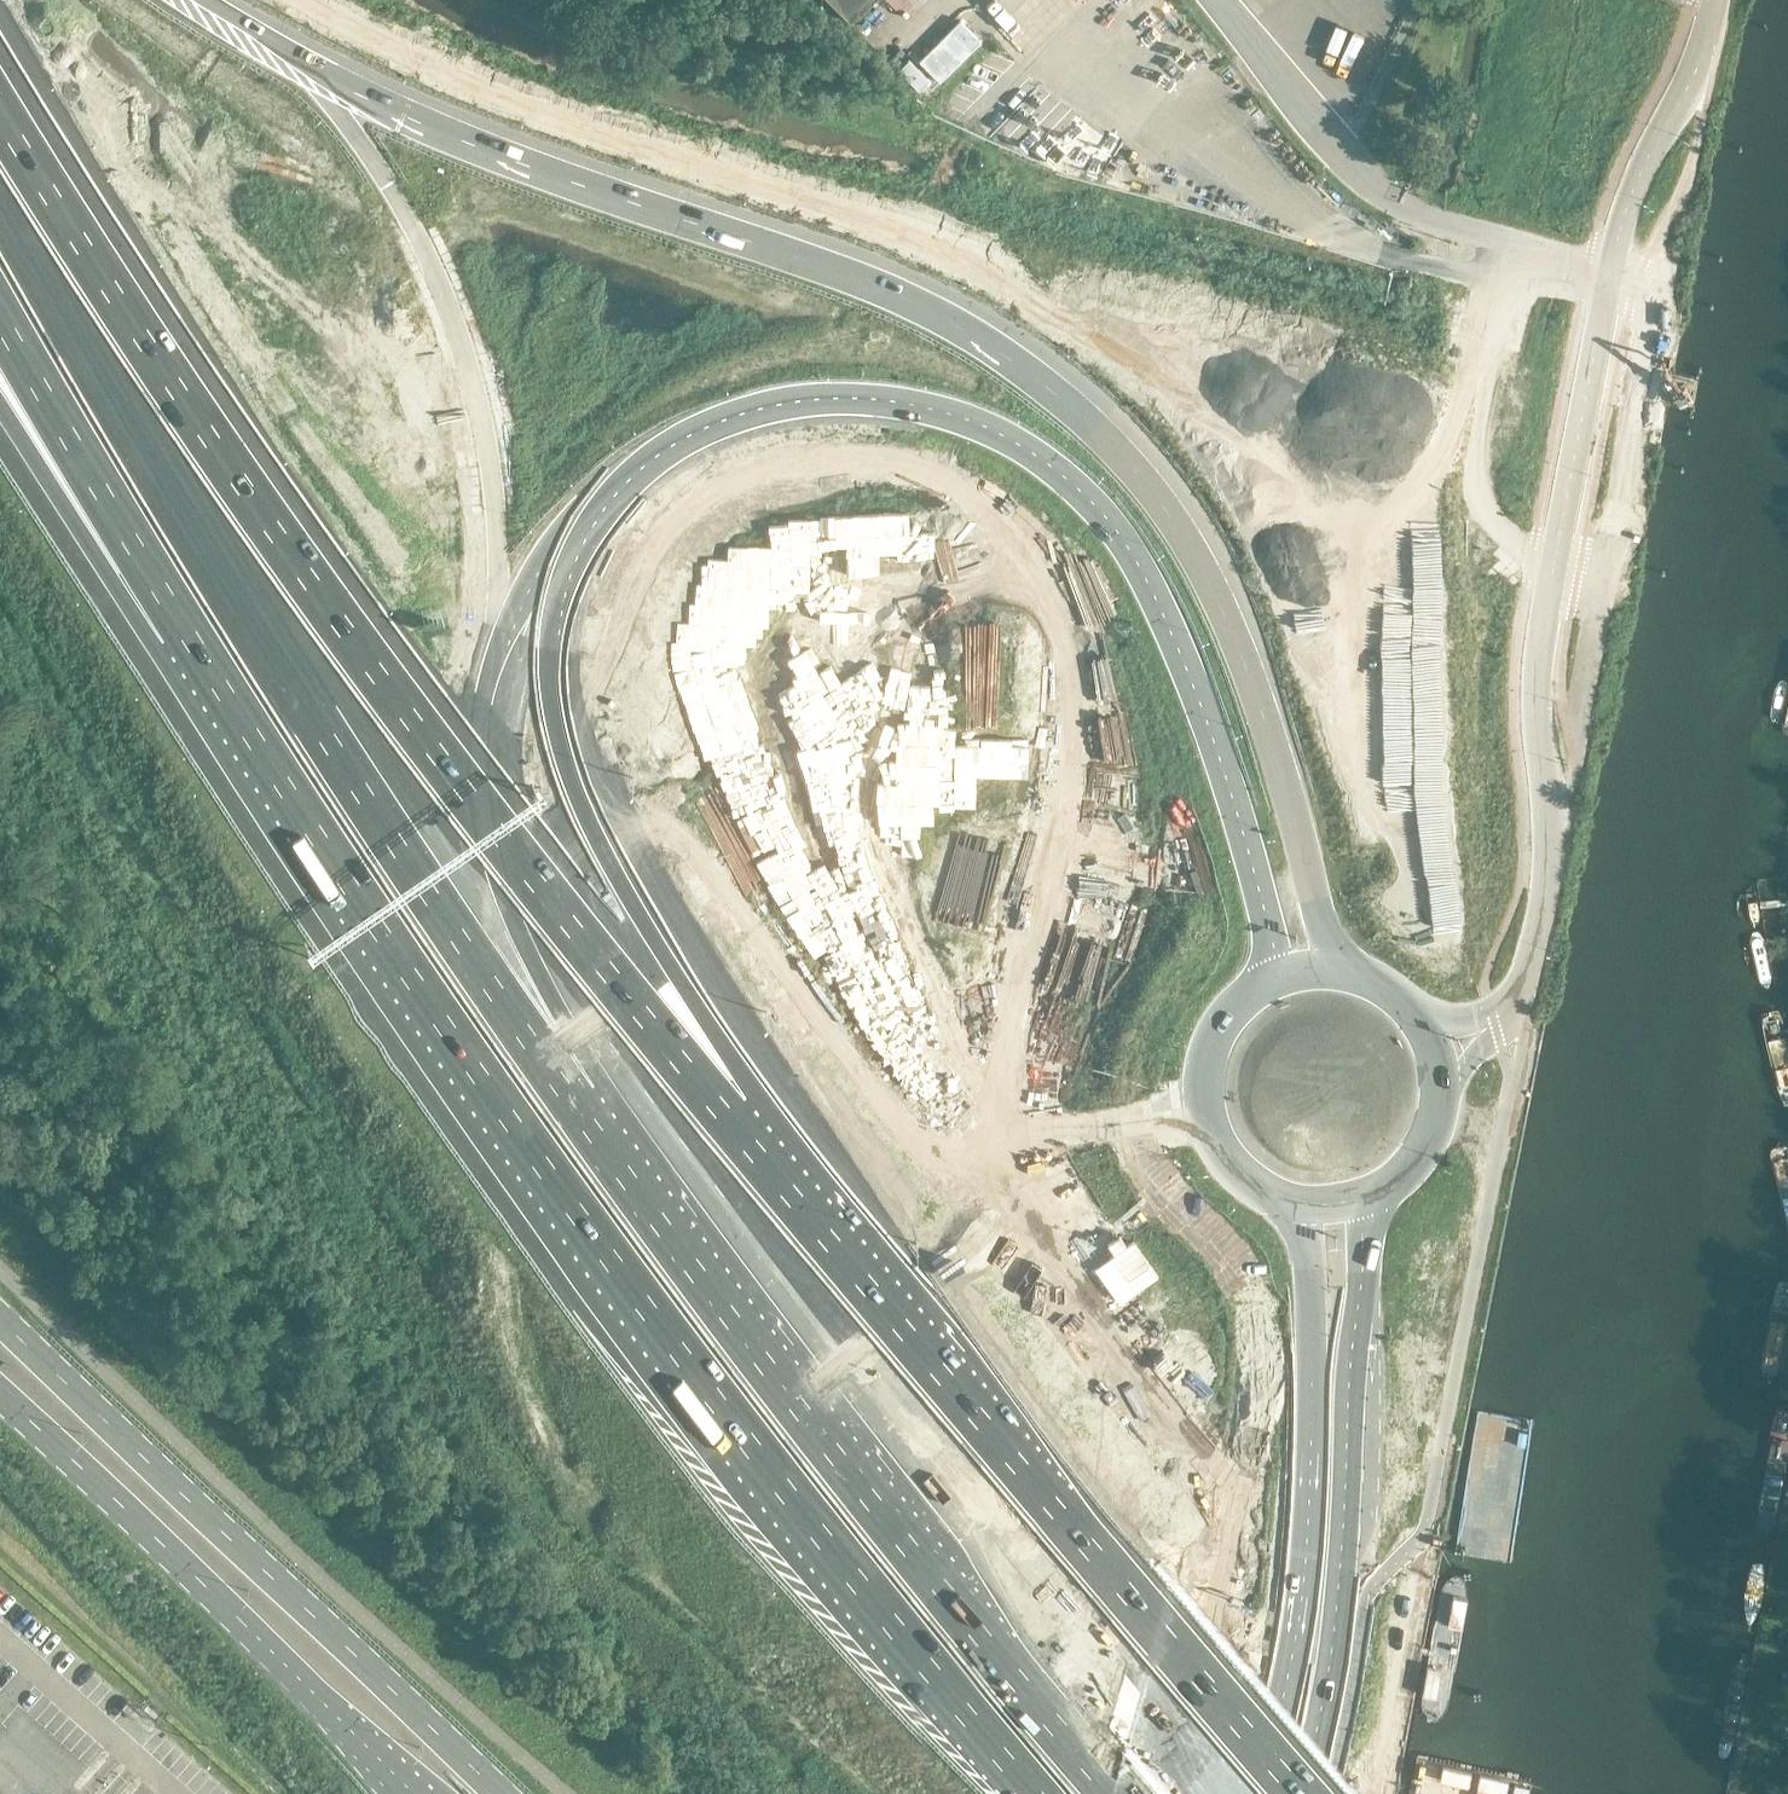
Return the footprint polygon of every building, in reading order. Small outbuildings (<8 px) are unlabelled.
[(851,18),(869,0),(832,0),(851,18)] [(984,44),(961,19),(917,61),(940,86),(984,44)] [(967,620),(1011,604),(987,534),(954,546),(950,536),(924,545),(930,562),(940,559),(946,576),(942,577),(952,603),(958,621),(966,619),(967,620)] [(930,735),(907,741),(915,773),(928,769),(929,774),(949,769),(945,757),(962,752),(957,736),(948,705),(923,711),(930,735)] [(738,823),(785,894),(804,881),(813,895),(819,892),(790,847),(783,851),(757,811),(748,817),(747,817),(738,823)] [(921,932),(908,938),(958,1040),(971,1034),(921,932)] [(1787,1082),(1787,1036),(1774,979),(1751,985),(1775,1085),(1787,1082)] [(1787,1239),(1787,1153),(1772,1156),(1787,1239)] [(1092,1282),(1120,1262),(1115,1255),(1132,1243),(1075,1162),(1047,1182),(1056,1195),(1039,1207),(1092,1282)] [(1774,1380),(1787,1383),(1787,1308),(1774,1380)] [(1779,1523),(1787,1476),(1787,1446),(1775,1443),(1760,1519),(1779,1523)] [(1734,1627),(1758,1632),(1778,1528),(1754,1523),(1734,1627)]
